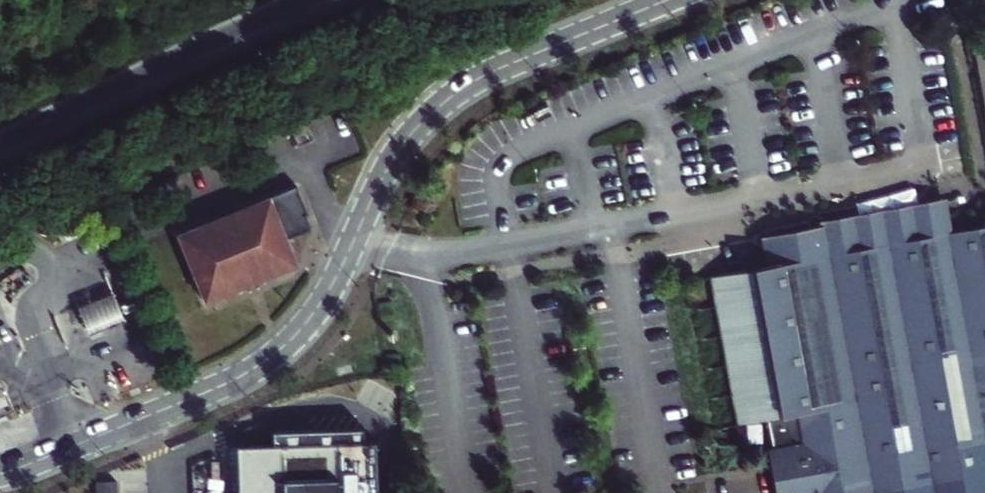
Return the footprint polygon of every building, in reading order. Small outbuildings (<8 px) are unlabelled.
[(972,46),(984,115),(984,43),(972,46)] [(239,206),(241,209),(217,219),(215,216),(181,229),(193,259),(195,258),(200,269),(197,270),(209,299),(233,289),(232,287),(275,270),(276,272),(302,262),(292,236),(315,227),(309,211),(312,209),(301,181),(239,206)] [(952,234),(945,199),(840,219),(817,223),(818,229),(758,240),(764,269),(708,279),(735,427),(766,422),(771,451),(766,451),(774,492),(984,492),(984,228),(952,234)] [(112,295),(77,309),(88,335),(123,321),(112,295)] [(377,441),(364,442),(364,429),(273,432),(274,445),(237,446),(238,492),(379,492),(377,441)]
